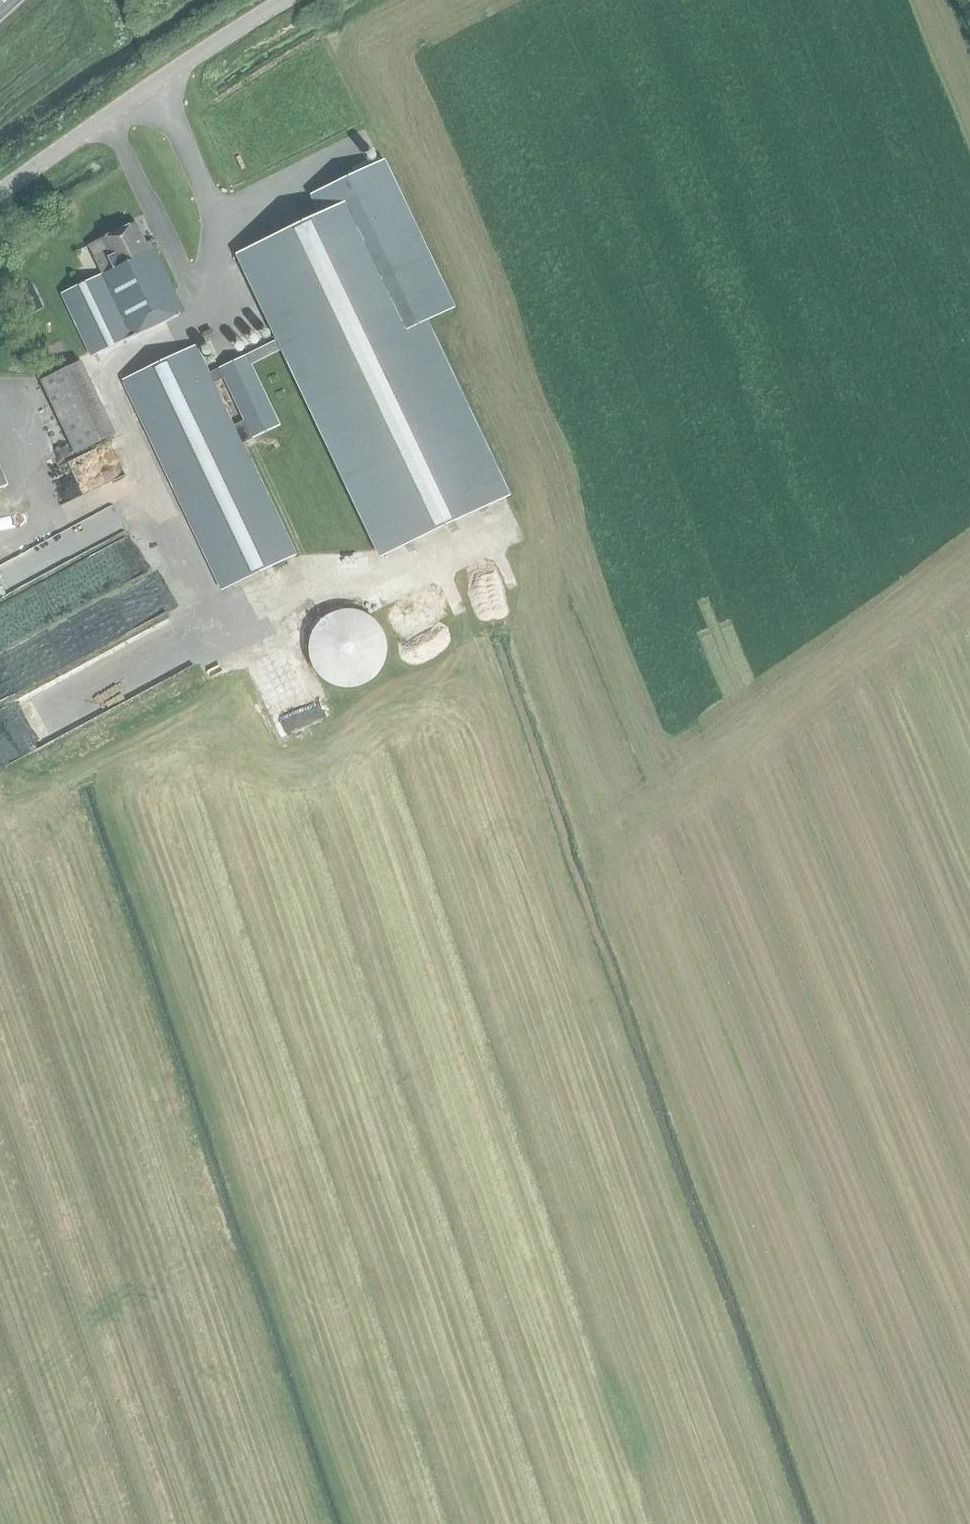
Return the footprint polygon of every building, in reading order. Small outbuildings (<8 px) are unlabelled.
[(325,213),(241,253),(383,554),(505,496),(421,322),(450,308),(381,162),(314,193),(325,213)] [(64,294),(92,357),(186,315),(154,245),(150,247),(141,226),(93,248),(105,275),(64,294)] [(205,337),(208,344),(217,340),(214,333),(205,337)] [(247,354),(255,367),(281,352),(273,339),(247,354)] [(243,449),(278,433),(272,419),(262,390),(245,362),(211,378),(198,350),(125,383),(221,595),(294,562),(243,449)] [(116,435),(82,362),(42,380),(76,453),(116,435)] [(74,528),(86,552),(124,532),(112,508),(74,528)] [(0,567),(0,592),(35,577),(26,556),(0,567)] [(308,645),(307,656),(308,667),(313,677),(320,686),(330,692),(341,695),(352,695),(363,692),(372,686),(379,677),(384,667),(386,656),(384,645),(379,635),(372,626),(363,620),(352,617),(341,617),(330,620),(320,626),(313,635),(308,645)] [(281,687),(264,696),(288,742),(317,727),(297,688),(285,694),(281,687)] [(25,755),(20,744),(12,747),(1,724),(0,721),(0,767),(25,755)]
